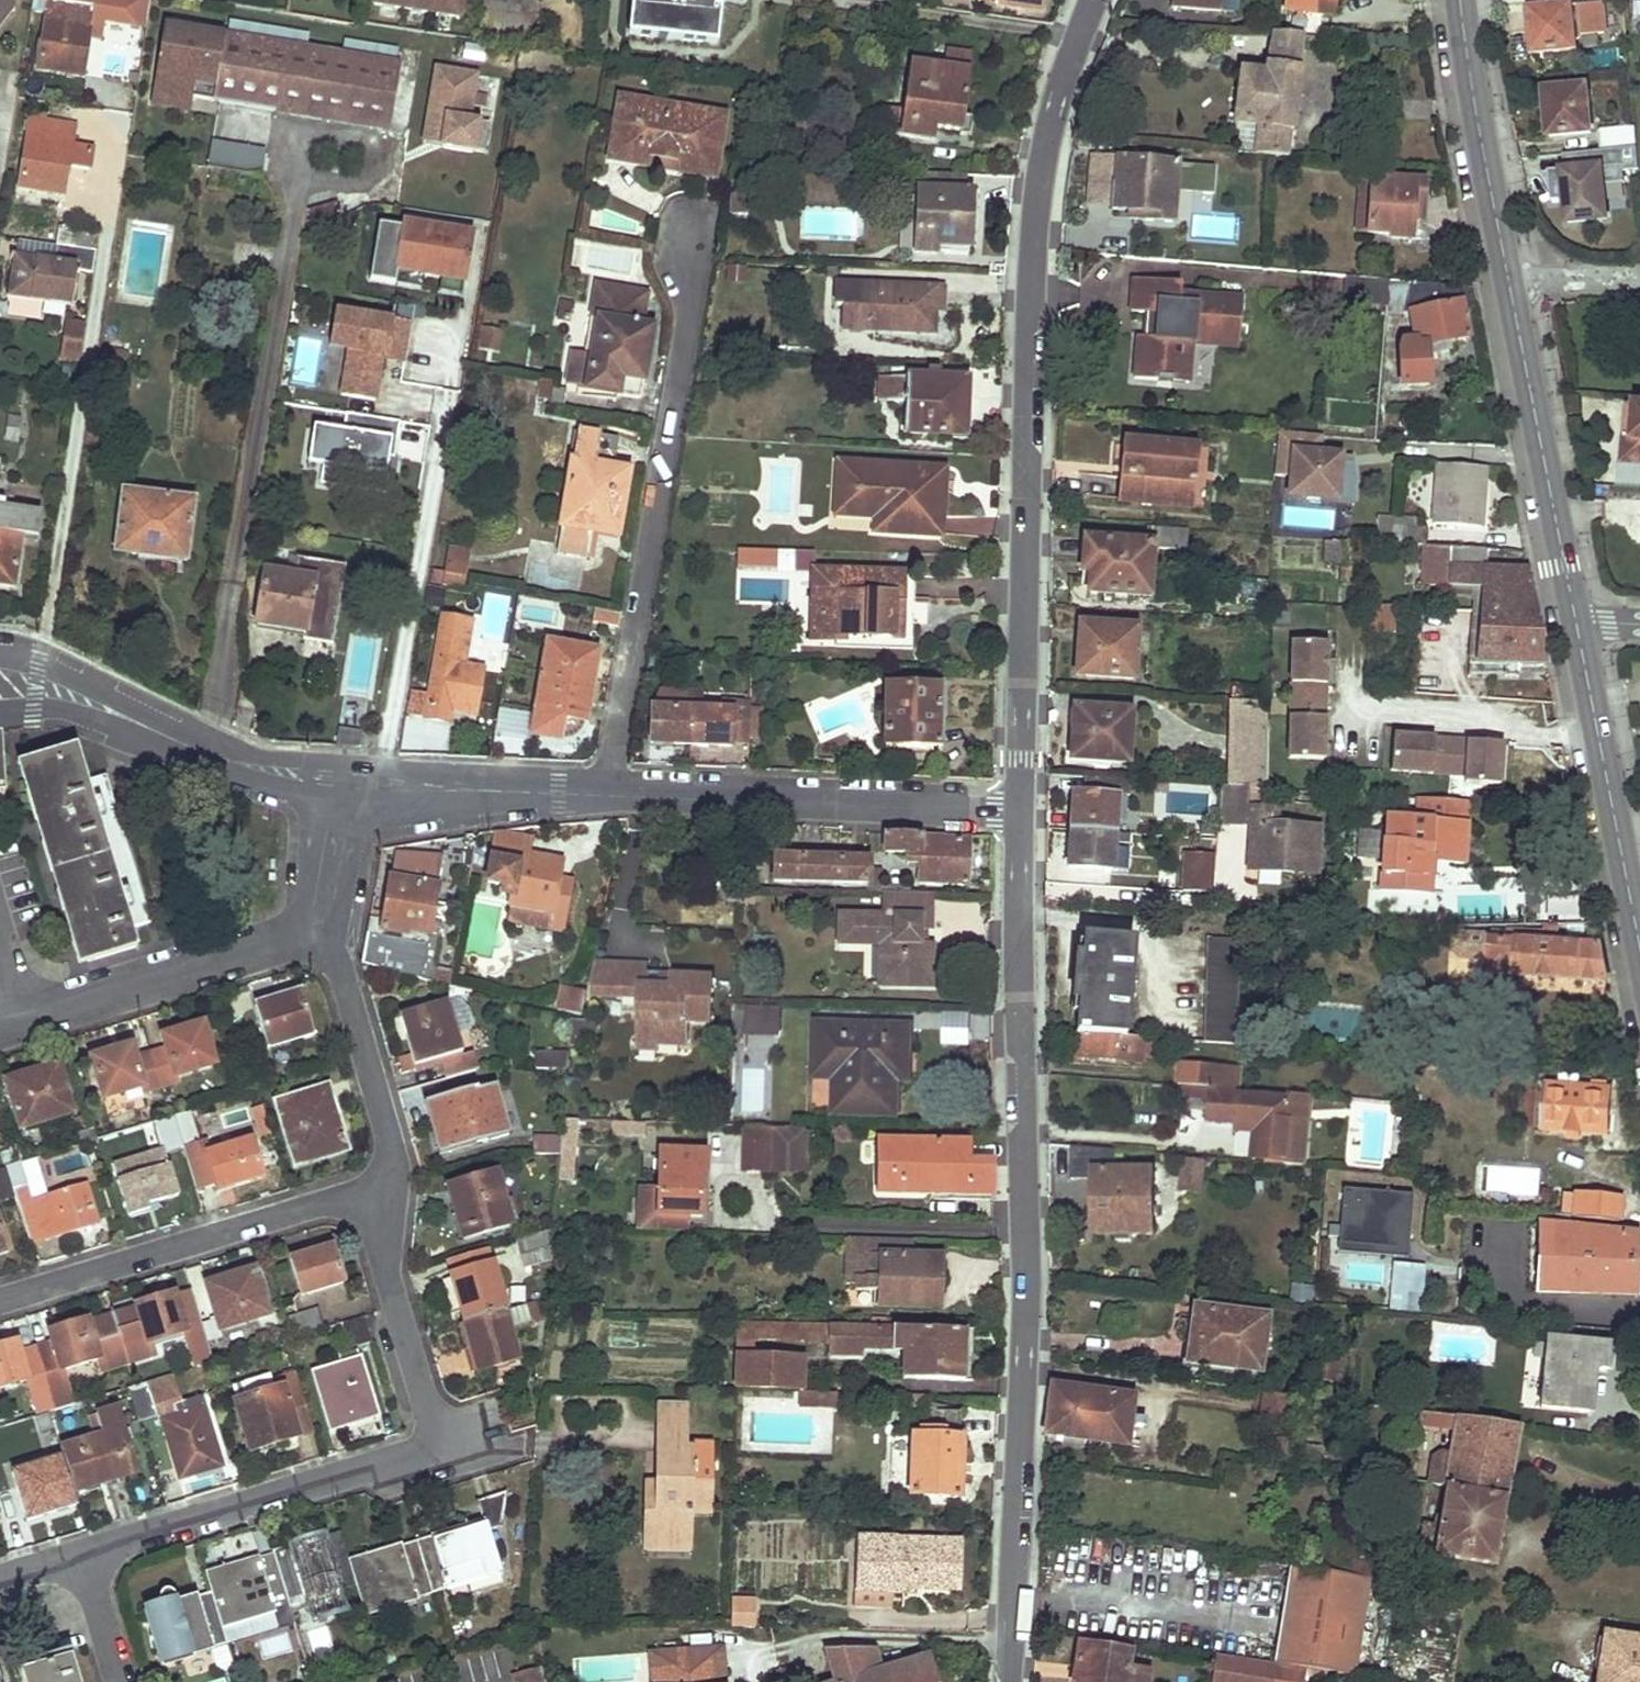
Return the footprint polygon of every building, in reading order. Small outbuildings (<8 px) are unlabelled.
[(13,6),(14,0),(0,0),(0,24),(13,6)] [(39,67),(82,74),(87,35),(93,0),(49,0),(39,67)] [(150,0),(93,0),(87,35),(102,37),(105,20),(147,25),(150,0)] [(455,17),(457,0),(375,0),(375,4),(455,17)] [(631,33),(719,42),(723,8),(714,7),(715,0),(635,0),(631,33)] [(998,2),(1041,8),(1042,0),(999,0),(998,2)] [(1221,0),(1172,0),(1171,8),(1220,11),(1221,0)] [(1284,10),(1333,16),(1334,0),(1285,0),(1284,10)] [(1576,0),(1530,0),(1532,12),(1530,12),(1533,35),(1535,55),(1577,50),(1572,7),(1577,7),(1576,0)] [(1624,13),(1622,0),(1591,0),(1592,16),(1624,13)] [(806,14),(807,12),(796,10),(795,25),(804,26),(805,24),(806,14)] [(818,16),(806,14),(805,24),(816,25),(818,16)] [(332,53),(337,22),(275,15),(271,43),(332,53)] [(271,43),(166,25),(155,90),(275,111),(321,119),(332,53),(271,43)] [(1255,154),(1288,157),(1296,90),(1303,35),(1270,33),(1266,74),(1242,70),(1234,124),(1238,124),(1259,127),(1255,152),(1255,154)] [(933,141),(934,127),(960,131),(966,90),(972,53),(947,50),(944,66),(911,62),(907,90),(904,111),(885,109),(882,133),(933,141)] [(332,53),(321,119),(387,130),(398,65),(332,53)] [(477,76),(436,69),(425,145),(486,153),(490,125),(472,122),(477,76)] [(1590,134),(1586,87),(1555,91),(1557,107),(1546,108),(1549,138),(1590,134)] [(885,109),(904,111),(907,90),(888,88),(885,109)] [(1544,92),(1546,108),(1557,107),(1555,91),(1544,92)] [(609,159),(661,168),(663,160),(694,166),(717,170),(726,115),(619,97),(609,159)] [(45,121),(47,113),(31,111),(30,118),(45,121)] [(89,170),(93,149),(72,145),(75,125),(45,121),(30,118),(30,121),(24,121),(23,129),(29,130),(20,186),(55,191),(56,182),(66,184),(69,166),(89,170)] [(1235,149),(1255,152),(1259,127),(1238,124),(1235,149)] [(1637,147),(1635,128),(1599,132),(1602,151),(1606,150),(1637,147)] [(268,147),(214,138),(210,163),(264,172),(268,147)] [(745,162),(747,147),(739,146),(737,161),(745,162)] [(899,149),(880,147),(879,162),(897,163),(899,149)] [(1639,165),(1637,147),(1606,150),(1608,169),(1639,165)] [(1146,221),(1173,222),(1177,163),(1117,159),(1115,185),(1114,185),(1112,211),(1129,213),(1129,218),(1146,219),(1146,221)] [(1192,191),(1213,192),(1215,164),(1193,162),(1192,191)] [(1608,220),(1602,168),(1563,172),(1565,190),(1569,189),(1571,200),(1566,201),(1568,225),(1608,220)] [(917,188),(915,252),(968,254),(968,247),(971,247),(972,218),(979,218),(980,191),(969,191),(969,174),(924,172),(923,188),(917,188)] [(1357,232),(1367,233),(1371,177),(1361,176),(1357,232)] [(1411,240),(1413,220),(1420,221),(1421,201),(1423,201),(1424,181),(1371,177),(1367,233),(1389,234),(1389,238),(1411,240)] [(747,215),(749,181),(733,181),(730,214),(747,215)] [(65,193),(66,184),(56,182),(55,191),(65,193)] [(341,213),(337,200),(306,211),(310,223),(341,213)] [(584,204),(580,231),(588,232),(593,205),(584,204)] [(393,284),(396,271),(464,282),(472,233),(404,222),(403,230),(378,226),(369,280),(393,284)] [(92,272),(96,251),(93,250),(96,231),(60,226),(57,245),(54,261),(15,255),(10,289),(41,294),(41,300),(70,304),(75,270),(92,272)] [(57,245),(17,239),(15,255),(54,261),(57,245)] [(845,303),(844,327),(934,330),(935,309),(942,309),(943,284),(837,279),(837,302),(845,303)] [(1153,338),(1145,337),(1138,337),(1134,378),(1163,381),(1165,361),(1181,363),(1183,343),(1192,344),(1237,348),(1242,299),(1194,295),(1193,304),(1179,303),(1180,294),(1181,284),(1134,280),(1132,312),(1147,314),(1155,314),(1153,338)] [(1403,313),(1411,283),(1390,280),(1387,307),(1345,303),(1344,317),(1385,321),(1386,314),(1402,316),(1403,313)] [(1473,288),(1411,283),(1403,313),(1407,312),(1412,341),(1403,341),(1399,354),(1401,386),(1429,385),(1427,346),(1469,337),(1462,303),(1476,305),(1473,288)] [(587,387),(586,389),(641,398),(647,359),(652,326),(641,324),(646,295),(596,287),(591,315),(598,317),(592,357),(587,387)] [(9,296),(10,302),(9,313),(38,317),(41,300),(41,294),(10,289),(9,296)] [(1193,304),(1194,295),(1180,294),(1179,303),(1193,304)] [(303,306),(305,295),(295,295),(294,304),(303,306)] [(567,321),(570,305),(556,303),(554,319),(567,321)] [(334,310),(321,391),(375,401),(382,359),(405,362),(412,323),(334,310)] [(1153,338),(1155,314),(1147,314),(1145,337),(1153,338)] [(79,361),(84,325),(67,323),(62,359),(79,361)] [(496,348),(500,330),(488,329),(484,347),(496,348)] [(1165,361),(1163,381),(1189,382),(1192,344),(1183,343),(1181,363),(1165,361)] [(587,387),(592,357),(572,353),(567,383),(587,387)] [(892,401),(894,375),(881,375),(880,400),(892,401)] [(894,375),(892,401),(907,402),(906,433),(965,436),(966,410),(967,379),(894,375)] [(547,400),(550,381),(538,379),(534,398),(547,400)] [(550,404),(563,407),(566,389),(553,387),(550,404)] [(1635,431),(1637,408),(1629,407),(1628,430),(1635,431)] [(1637,408),(1635,431),(1628,430),(1626,465),(1639,466),(1639,408),(1637,408)] [(344,427),(315,423),(310,461),(323,463),(321,480),(345,483),(347,466),(390,472),(392,455),(397,456),(402,421),(345,414),(344,427)] [(13,442),(17,420),(6,419),(3,440),(13,442)] [(577,432),(557,550),(586,555),(590,531),(617,536),(623,501),(628,471),(612,468),(617,439),(577,432)] [(1338,486),(1354,486),(1354,465),(1339,464),(1340,455),(1319,454),(1321,436),(1277,432),(1274,477),(1290,477),(1289,489),(1305,490),(1305,499),(1319,500),(1319,494),(1336,495),(1338,486)] [(1130,466),(1127,500),(1193,507),(1198,446),(1124,439),(1121,465),(1130,466)] [(1339,464),(1354,465),(1352,456),(1340,455),(1339,464)] [(934,489),(935,468),(838,461),(835,506),(874,508),(873,532),(940,536),(944,490),(934,489)] [(1481,525),(1486,465),(1439,462),(1435,522),(1481,525)] [(1127,500),(1130,466),(1121,465),(1118,500),(1127,500)] [(944,490),(945,468),(935,468),(934,489),(944,490)] [(1319,494),(1319,500),(1336,501),(1336,504),(1353,505),(1354,486),(1338,486),(1336,495),(1319,494)] [(1305,490),(1289,489),(1288,498),(1305,499),(1305,490)] [(193,499),(123,490),(115,553),(143,556),(144,545),(188,550),(193,499)] [(15,585),(23,533),(36,535),(40,511),(0,506),(0,583),(15,585)] [(873,517),(874,508),(835,506),(834,515),(873,517)] [(1287,507),(1286,530),(1336,532),(1337,509),(1287,507)] [(1376,542),(1392,543),(1394,516),(1378,516),(1376,542)] [(1394,516),(1392,543),(1426,544),(1427,527),(1417,526),(1418,518),(1394,516)] [(1086,591),(1147,595),(1150,548),(1183,550),(1184,530),(1151,527),(1150,542),(1083,537),(1081,561),(1088,561),(1087,571),(1081,571),(1079,585),(1086,586),(1086,591)] [(1340,541),(1325,541),(1325,563),(1340,564),(1340,541)] [(434,581),(463,586),(470,546),(451,543),(446,570),(436,568),(434,581)] [(186,561),(188,550),(144,545),(143,556),(186,561)] [(1517,664),(1546,665),(1544,653),(1528,570),(1484,568),(1485,548),(1435,545),(1433,585),(1447,585),(1481,587),(1477,662),(1502,663),(1517,664)] [(804,552),(739,550),(738,570),(804,571),(804,552)] [(304,639),(332,644),(345,564),(298,557),(294,574),(264,569),(255,624),(305,632),(304,639)] [(813,614),(822,614),(821,638),(844,639),(844,634),(892,636),(893,599),(903,599),(903,573),(815,570),(813,614)] [(1481,587),(1447,585),(1446,595),(1466,597),(1471,602),(1468,662),(1477,662),(1481,587)] [(901,636),(903,599),(893,599),(892,636),(901,636)] [(618,612),(594,607),(591,621),(615,626),(618,612)] [(1367,631),(1394,632),(1395,608),(1367,607),(1367,631)] [(821,638),(822,614),(813,614),(812,638),(821,638)] [(442,616),(425,717),(448,721),(450,706),(476,711),(483,668),(464,665),(472,621),(442,616)] [(1083,676),(1132,678),(1136,627),(1079,623),(1077,647),(1086,648),(1083,676)] [(531,734),(559,739),(585,724),(592,683),(598,650),(547,641),(531,734)] [(1323,759),(1326,642),(1292,641),(1289,757),(1323,759)] [(732,658),(732,645),(714,645),(714,658),(732,658)] [(1086,648),(1077,647),(1075,675),(1083,676),(1086,648)] [(1517,664),(1502,663),(1502,678),(1517,677),(1517,664)] [(1260,687),(1231,685),(1230,702),(1259,704),(1260,687)] [(940,686),(886,686),(885,744),(939,745),(940,711),(940,686)] [(722,708),(693,707),(691,745),(732,746),(732,741),(748,741),(749,703),(722,702),(722,708)] [(1230,786),(1267,788),(1267,704),(1259,704),(1230,702),(1230,718),(1233,718),(1232,769),(1229,770),(1230,786)] [(693,707),(652,706),(650,743),(691,745),(693,707)] [(1070,758),(1126,763),(1130,711),(1074,707),(1072,734),(1070,758)] [(361,727),(341,726),(340,744),(360,745),(361,727)] [(1465,782),(1499,785),(1501,760),(1502,742),(1393,735),(1391,770),(1465,776),(1465,782)] [(102,781),(88,786),(75,746),(23,762),(38,809),(30,811),(34,822),(42,819),(56,815),(60,829),(47,833),(71,910),(83,907),(87,919),(74,923),(87,963),(136,947),(129,924),(146,919),(102,781)] [(23,762),(16,764),(30,811),(38,809),(23,762)] [(1070,829),(1113,833),(1115,796),(1128,797),(1129,779),(1084,776),(1083,793),(1072,793),(1072,803),(1070,829)] [(1252,823),(1249,869),(1281,871),(1316,873),(1319,827),(1276,825),(1276,809),(1265,808),(1267,788),(1230,786),(1221,786),(1219,822),(1252,823)] [(1384,818),(1379,888),(1427,892),(1430,861),(1462,864),(1463,843),(1466,802),(1419,799),(1417,820),(1384,818)] [(83,907),(71,910),(47,833),(60,829),(56,815),(42,819),(34,822),(79,965),(87,963),(74,923),(87,919),(83,907)] [(1067,867),(1110,869),(1113,833),(1070,829),(1068,854),(1067,867)] [(941,883),(964,884),(965,865),(967,838),(943,837),(943,834),(883,832),(882,852),(904,853),(904,863),(917,863),(916,884),(941,883)] [(506,920),(549,928),(557,879),(560,861),(525,854),(527,840),(494,834),(486,882),(502,885),(501,893),(510,895),(506,920)] [(1213,855),(1187,852),(1184,887),(1210,890),(1213,855)] [(395,854),(391,853),(386,878),(391,878),(395,854)] [(362,964),(420,979),(425,951),(430,951),(430,944),(426,944),(439,858),(395,854),(391,878),(391,881),(387,881),(386,895),(381,921),(369,919),(362,964)] [(772,856),(772,880),(865,882),(866,859),(772,856)] [(387,881),(375,879),(374,893),(386,895),(387,881)] [(569,880),(557,879),(549,928),(561,929),(569,880)] [(930,893),(884,892),(884,914),(840,913),(839,942),(880,943),(879,985),(931,986),(931,943),(919,943),(919,931),(925,930),(929,927),(930,893)] [(1608,982),(1600,944),(1556,943),(1557,929),(1540,929),(1541,935),(1507,933),(1506,941),(1490,940),(1491,935),(1463,933),(1455,939),(1455,941),(1455,950),(1462,959),(1477,960),(1477,967),(1482,973),(1541,977),(1553,978),(1608,982)] [(1077,1032),(1125,1036),(1129,994),(1135,994),(1135,984),(1129,983),(1133,942),(1085,938),(1083,957),(1082,976),(1074,975),(1072,998),(1080,999),(1077,1032)] [(1208,939),(1206,1043),(1237,1046),(1240,940),(1208,939)] [(1083,957),(1076,956),(1074,975),(1082,976),(1083,957)] [(658,1043),(688,1045),(688,1021),(711,1022),(713,975),(672,974),(672,985),(624,985),(625,964),(594,964),(588,992),(600,992),(601,998),(624,998),(639,999),(638,1015),(638,1031),(659,1031),(658,1043)] [(645,965),(625,964),(624,985),(672,985),(672,974),(645,973),(645,965)] [(1553,978),(1541,977),(1540,989),(1552,990),(1553,978)] [(584,989),(562,986),(558,1010),(580,1013),(584,989)] [(255,1006),(267,1047),(313,1034),(301,992),(269,1001),(255,1006)] [(639,999),(624,998),(623,1015),(638,1015),(639,999)] [(435,1065),(463,1057),(448,1003),(401,1016),(415,1064),(434,1059),(435,1065)] [(746,1055),(778,1056),(779,1008),(734,1006),(732,1041),(746,1042),(746,1055)] [(969,1011),(942,1011),(942,1046),(968,1047),(969,1011)] [(173,1077),(213,1065),(201,1026),(180,1032),(182,1036),(163,1042),(165,1049),(150,1053),(160,1087),(175,1082),(173,1077)] [(816,1046),(816,1068),(837,1069),(837,1078),(836,1110),(896,1112),(896,1076),(890,1076),(891,1054),(908,1055),(908,1029),(816,1028),(816,1046)] [(659,1031),(638,1031),(638,1043),(658,1043),(659,1031)] [(180,1032),(161,1037),(163,1042),(182,1036),(180,1032)] [(1077,1032),(1075,1055),(1140,1060),(1140,1055),(1158,1056),(1158,1048),(1159,1039),(1125,1036),(1077,1032)] [(535,1052),(534,1069),(567,1069),(569,1053),(562,1052),(562,1040),(544,1040),(545,1052),(535,1052)] [(130,1047),(111,1052),(112,1056),(131,1051),(130,1047)] [(91,1058),(103,1098),(141,1086),(143,1092),(160,1087),(150,1053),(133,1058),(131,1051),(112,1056),(111,1052),(91,1058)] [(908,1055),(891,1054),(890,1076),(896,1076),(907,1077),(908,1055)] [(1239,1096),(1241,1067),(1180,1062),(1178,1085),(1181,1085),(1181,1096),(1209,1098),(1207,1119),(1262,1123),(1260,1158),(1304,1161),(1307,1120),(1288,1118),(1290,1100),(1239,1096)] [(57,1066),(41,1070),(43,1078),(59,1073),(57,1066)] [(837,1069),(816,1068),(815,1078),(837,1078),(837,1069)] [(5,1081),(21,1133),(53,1124),(52,1119),(71,1114),(59,1073),(43,1078),(41,1070),(5,1081)] [(1579,1131),(1605,1134),(1607,1105),(1609,1089),(1604,1088),(1591,1088),(1575,1087),(1576,1077),(1561,1076),(1560,1086),(1543,1085),(1541,1128),(1567,1131),(1579,1131)] [(494,1085),(478,1089),(491,1139),(507,1135),(494,1085)] [(275,1101),(293,1164),(344,1150),(338,1129),(336,1130),(332,1117),(335,1116),(326,1086),(275,1101)] [(446,1151),(491,1139),(478,1089),(477,1086),(431,1099),(446,1151)] [(1309,1095),(1290,1094),(1290,1100),(1288,1118),(1307,1120),(1309,1095)] [(431,1099),(423,1102),(439,1153),(446,1151),(431,1099)] [(1394,1104),(1393,1115),(1408,1116),(1409,1106),(1394,1104)] [(173,1114),(183,1147),(200,1142),(190,1109),(173,1114)] [(144,1203),(177,1194),(164,1152),(183,1147),(173,1114),(153,1120),(163,1151),(113,1165),(128,1214),(146,1208),(144,1203)] [(558,1180),(571,1181),(576,1120),(563,1119),(562,1137),(560,1156),(558,1180)] [(646,1122),(619,1121),(618,1136),(646,1137),(646,1122)] [(646,1137),(644,1150),(661,1151),(659,1214),(686,1215),(700,1216),(701,1173),(705,1172),(705,1152),(676,1151),(678,1123),(646,1122),(646,1137)] [(748,1125),(745,1170),(771,1170),(773,1127),(773,1126),(748,1125)] [(78,1132),(81,1143),(96,1138),(93,1127),(78,1132)] [(805,1128),(773,1127),(771,1170),(771,1172),(803,1173),(805,1128)] [(877,1139),(876,1192),(929,1193),(991,1195),(992,1162),(968,1162),(969,1132),(919,1130),(918,1141),(896,1140),(877,1139)] [(919,1130),(896,1130),(896,1140),(918,1141),(919,1130)] [(534,1136),(533,1154),(560,1156),(562,1137),(534,1136)] [(207,1153),(217,1189),(242,1181),(261,1176),(251,1141),(207,1153)] [(1131,1234),(1153,1234),(1152,1169),(1114,1170),(1114,1149),(1067,1145),(1068,1178),(1093,1177),(1094,1235),(1117,1234),(1117,1242),(1131,1242),(1131,1234)] [(1201,1160),(1185,1159),(1182,1189),(1198,1190),(1201,1160)] [(12,1186),(24,1182),(18,1162),(12,1163),(6,1165),(12,1186)] [(12,1186),(6,1165),(0,1167),(0,1189),(12,1186)] [(25,1176),(31,1193),(48,1188),(43,1171),(25,1176)] [(463,1237),(512,1223),(503,1193),(497,1171),(448,1186),(456,1212),(463,1237)] [(44,1240),(95,1225),(83,1185),(33,1200),(44,1237),(44,1240)] [(1394,1239),(1407,1240),(1411,1196),(1341,1190),(1336,1246),(1393,1251),(1394,1239)] [(511,1191),(503,1193),(512,1223),(520,1220),(511,1191)] [(1563,1192),(1561,1215),(1618,1221),(1620,1198),(1563,1192)] [(991,1195),(929,1193),(929,1201),(990,1202),(991,1195)] [(44,1237),(33,1200),(17,1205),(28,1242),(44,1237)] [(686,1215),(659,1214),(658,1228),(686,1229),(686,1215)] [(1540,1224),(1539,1292),(1639,1296),(1639,1271),(1639,1235),(1571,1228),(1570,1226),(1540,1224)] [(516,1239),(525,1267),(549,1260),(550,1260),(553,1229),(516,1239)] [(845,1237),(844,1283),(853,1284),(853,1290),(877,1291),(877,1307),(936,1309),(937,1284),(938,1257),(911,1256),(911,1239),(845,1237)] [(1405,1260),(1407,1240),(1394,1239),(1393,1251),(1336,1246),(1336,1253),(1405,1260)] [(292,1263),(302,1295),(343,1282),(332,1247),(309,1255),(310,1257),(292,1263)] [(291,1260),(292,1263),(310,1257),(309,1255),(291,1260)] [(553,1282),(569,1282),(570,1263),(554,1262),(553,1282)] [(493,1263),(450,1275),(456,1296),(463,1323),(506,1310),(493,1263)] [(1425,1266),(1392,1263),(1388,1308),(1420,1311),(1425,1266)] [(207,1285),(220,1330),(267,1316),(263,1301),(260,1293),(254,1271),(224,1280),(207,1285)] [(1314,1284),(1292,1282),(1290,1300),(1312,1302),(1314,1284)] [(175,1294),(160,1299),(162,1305),(177,1300),(175,1294)] [(114,1321),(127,1364),(153,1356),(149,1343),(177,1334),(179,1340),(187,1338),(196,1368),(207,1365),(212,1363),(196,1310),(181,1314),(177,1300),(162,1305),(160,1299),(135,1306),(137,1313),(114,1321)] [(471,1373),(516,1359),(507,1328),(531,1322),(544,1319),(546,1299),(506,1310),(463,1323),(472,1354),(467,1356),(471,1373)] [(135,1306),(111,1314),(114,1321),(137,1313),(135,1306)] [(1188,1361),(1258,1371),(1266,1317),(1196,1308),(1191,1341),(1188,1361)] [(286,1319),(292,1339),(325,1329),(319,1309),(286,1319)] [(111,1314),(88,1321),(90,1328),(114,1321),(111,1314)] [(870,1315),(870,1324),(885,1324),(885,1316),(870,1315)] [(350,1348),(372,1341),(365,1317),(342,1324),(350,1348)] [(90,1328),(88,1321),(60,1329),(62,1334),(50,1338),(53,1346),(37,1351),(55,1410),(72,1405),(65,1383),(61,1369),(98,1358),(102,1372),(127,1364),(114,1321),(90,1328)] [(737,1324),(736,1349),(750,1348),(750,1343),(751,1324),(737,1324)] [(807,1326),(751,1324),(750,1343),(806,1344),(807,1326)] [(914,1378),(964,1379),(965,1358),(965,1332),(807,1326),(806,1344),(827,1346),(827,1356),(860,1357),(861,1348),(904,1350),(914,1351),(914,1378)] [(60,1329),(49,1333),(50,1338),(62,1334),(60,1329)] [(1546,1340),(1541,1388),(1592,1392),(1594,1370),(1606,1370),(1609,1345),(1546,1340)] [(17,1342),(4,1346),(6,1352),(18,1348),(17,1342)] [(1615,1345),(1609,1345),(1606,1370),(1612,1371),(1615,1345)] [(0,1347),(0,1388),(27,1380),(32,1395),(38,1416),(55,1410),(37,1351),(21,1356),(18,1348),(6,1352),(4,1346),(0,1347)] [(750,1348),(736,1349),(736,1356),(750,1356),(750,1348)] [(914,1351),(904,1350),(903,1377),(914,1378),(914,1351)] [(348,1425),(378,1416),(359,1351),(338,1357),(341,1364),(313,1373),(328,1424),(347,1419),(348,1425)] [(1315,1382),(1337,1383),(1340,1356),(1317,1354),(1315,1382)] [(736,1356),(737,1389),(801,1391),(801,1358),(750,1356),(736,1356)] [(98,1358),(61,1369),(65,1383),(102,1372),(98,1358)] [(807,1361),(806,1387),(834,1389),(836,1362),(807,1361)] [(277,1441),(313,1431),(296,1373),(272,1380),(275,1389),(259,1394),(235,1401),(249,1450),(277,1441)] [(272,1380),(256,1385),(259,1394),(275,1389),(272,1380)] [(139,1420),(156,1414),(147,1383),(133,1386),(129,1388),(139,1420)] [(1047,1435),(1108,1444),(1112,1417),(1129,1419),(1132,1398),(1053,1386),(1050,1415),(1047,1435)] [(1592,1392),(1541,1388),(1539,1408),(1589,1414),(1592,1392)] [(820,1392),(802,1391),(801,1407),(820,1407),(820,1392)] [(835,1392),(820,1392),(820,1407),(835,1407),(835,1392)] [(1293,1398),(1265,1394),(1260,1429),(1289,1432),(1293,1398)] [(32,1395),(24,1398),(30,1418),(38,1416),(32,1395)] [(192,1473),(220,1464),(200,1398),(173,1406),(176,1417),(162,1421),(167,1438),(172,1436),(180,1464),(188,1462),(192,1473)] [(935,1403),(930,1403),(930,1408),(929,1411),(926,1411),(925,1438),(909,1438),(907,1496),(962,1498),(964,1440),(961,1439),(962,1413),(935,1411),(935,1403)] [(688,1405),(656,1404),(656,1418),(688,1420),(688,1405)] [(73,1490),(82,1487),(104,1481),(138,1470),(118,1407),(89,1416),(95,1437),(86,1440),(79,1443),(60,1449),(73,1490)] [(1457,1417),(1422,1412),(1420,1428),(1455,1433),(1457,1417)] [(1129,1419),(1112,1417),(1108,1444),(1127,1447),(1132,1420),(1129,1419)] [(1447,1487),(1506,1494),(1512,1465),(1520,1426),(1457,1417),(1455,1433),(1451,1454),(1442,1454),(1433,1459),(1429,1484),(1447,1487)] [(688,1420),(656,1418),(656,1445),(687,1446),(688,1440),(688,1420)] [(347,1419),(328,1424),(330,1430),(348,1425),(347,1419)] [(172,1436),(167,1438),(179,1477),(192,1473),(188,1462),(180,1464),(172,1436)] [(714,1441),(688,1440),(687,1446),(714,1448),(714,1441)] [(687,1446),(656,1445),(655,1481),(655,1516),(663,1517),(662,1546),(692,1547),(693,1516),(693,1511),(712,1511),(714,1448),(687,1446)] [(13,1472),(26,1513),(48,1506),(50,1511),(77,1503),(75,1498),(73,1490),(60,1449),(47,1453),(49,1461),(13,1472)] [(655,1481),(644,1482),(643,1553),(692,1554),(692,1547),(662,1546),(663,1517),(655,1516),(655,1481)] [(82,1487),(73,1490),(75,1498),(85,1495),(82,1487)] [(1435,1557),(1494,1567),(1500,1530),(1506,1494),(1447,1487),(1445,1489),(1435,1488),(1434,1496),(1444,1498),(1439,1529),(1423,1526),(1420,1549),(1435,1551),(1435,1557)] [(506,1492),(478,1500),(483,1519),(487,1530),(502,1527),(506,1492)] [(48,1506),(26,1513),(27,1519),(50,1511),(48,1506)] [(447,1589),(500,1572),(487,1530),(483,1519),(464,1526),(466,1533),(455,1537),(453,1529),(416,1541),(428,1580),(443,1575),(447,1589)] [(464,1526),(453,1529),(455,1537),(466,1533),(464,1526)] [(339,1591),(336,1578),(352,1573),(349,1561),(340,1533),(303,1545),(306,1552),(292,1557),(290,1549),(272,1553),(289,1607),(339,1591)] [(1360,1539),(1343,1537),(1340,1559),(1357,1562),(1360,1539)] [(940,1541),(858,1538),(855,1590),(892,1593),(902,1593),(903,1587),(939,1588),(940,1541)] [(1323,1557),(1321,1572),(1371,1580),(1398,1584),(1404,1546),(1360,1539),(1357,1562),(1340,1559),(1323,1557)] [(356,1586),(365,1615),(399,1605),(397,1598),(413,1592),(415,1598),(432,1593),(428,1580),(416,1541),(379,1552),(381,1560),(368,1564),(366,1556),(349,1561),(352,1573),(356,1586)] [(958,1589),(960,1542),(940,1541),(939,1588),(958,1589)] [(303,1545),(290,1549),(292,1557),(306,1552),(303,1545)] [(379,1552),(366,1556),(368,1564),(381,1560),(379,1552)] [(222,1627),(289,1607),(272,1553),(235,1565),(238,1573),(224,1576),(222,1569),(206,1574),(212,1594),(222,1627)] [(1296,1553),(1294,1568),(1321,1572),(1323,1557),(1296,1553)] [(235,1565),(222,1569),(224,1576),(238,1573),(235,1565)] [(1304,1669),(1356,1677),(1371,1580),(1321,1572),(1294,1568),(1292,1568),(1283,1625),(1277,1665),(1304,1669)] [(352,1573),(336,1578),(339,1591),(356,1586),(352,1573)] [(443,1575),(428,1580),(432,1593),(447,1589),(443,1575)] [(892,1593),(855,1590),(854,1606),(891,1608),(892,1593)] [(413,1592),(397,1598),(399,1605),(415,1598),(413,1592)] [(162,1608),(145,1613),(161,1666),(211,1650),(216,1667),(224,1671),(234,1667),(228,1645),(213,1650),(208,1634),(223,1630),(222,1627),(212,1594),(176,1605),(178,1612),(165,1616),(162,1608)] [(752,1600),(730,1600),(729,1627),(751,1627),(752,1600)] [(176,1605),(162,1608),(165,1616),(178,1612),(176,1605)] [(223,1630),(208,1634),(213,1650),(228,1645),(223,1630)] [(1601,1681),(1639,1681),(1639,1641),(1609,1638),(1600,1638),(1596,1667),(1604,1669),(1601,1681)] [(1126,1672),(1129,1652),(1079,1644),(1073,1681),(1125,1681),(1126,1672)] [(927,1654),(879,1669),(873,1648),(825,1648),(835,1681),(935,1681),(927,1654)] [(19,1664),(25,1681),(76,1681),(67,1650),(19,1664)] [(1214,1655),(1210,1681),(1302,1681),(1304,1669),(1277,1665),(1214,1655)] [(12,1666),(16,1681),(25,1681),(19,1664),(12,1666)] [(542,1664),(513,1672),(515,1681),(546,1681),(542,1664)] [(1126,1672),(1125,1681),(1147,1681),(1148,1675),(1126,1672)] [(652,1681),(722,1681),(721,1674),(651,1678),(652,1681)]
